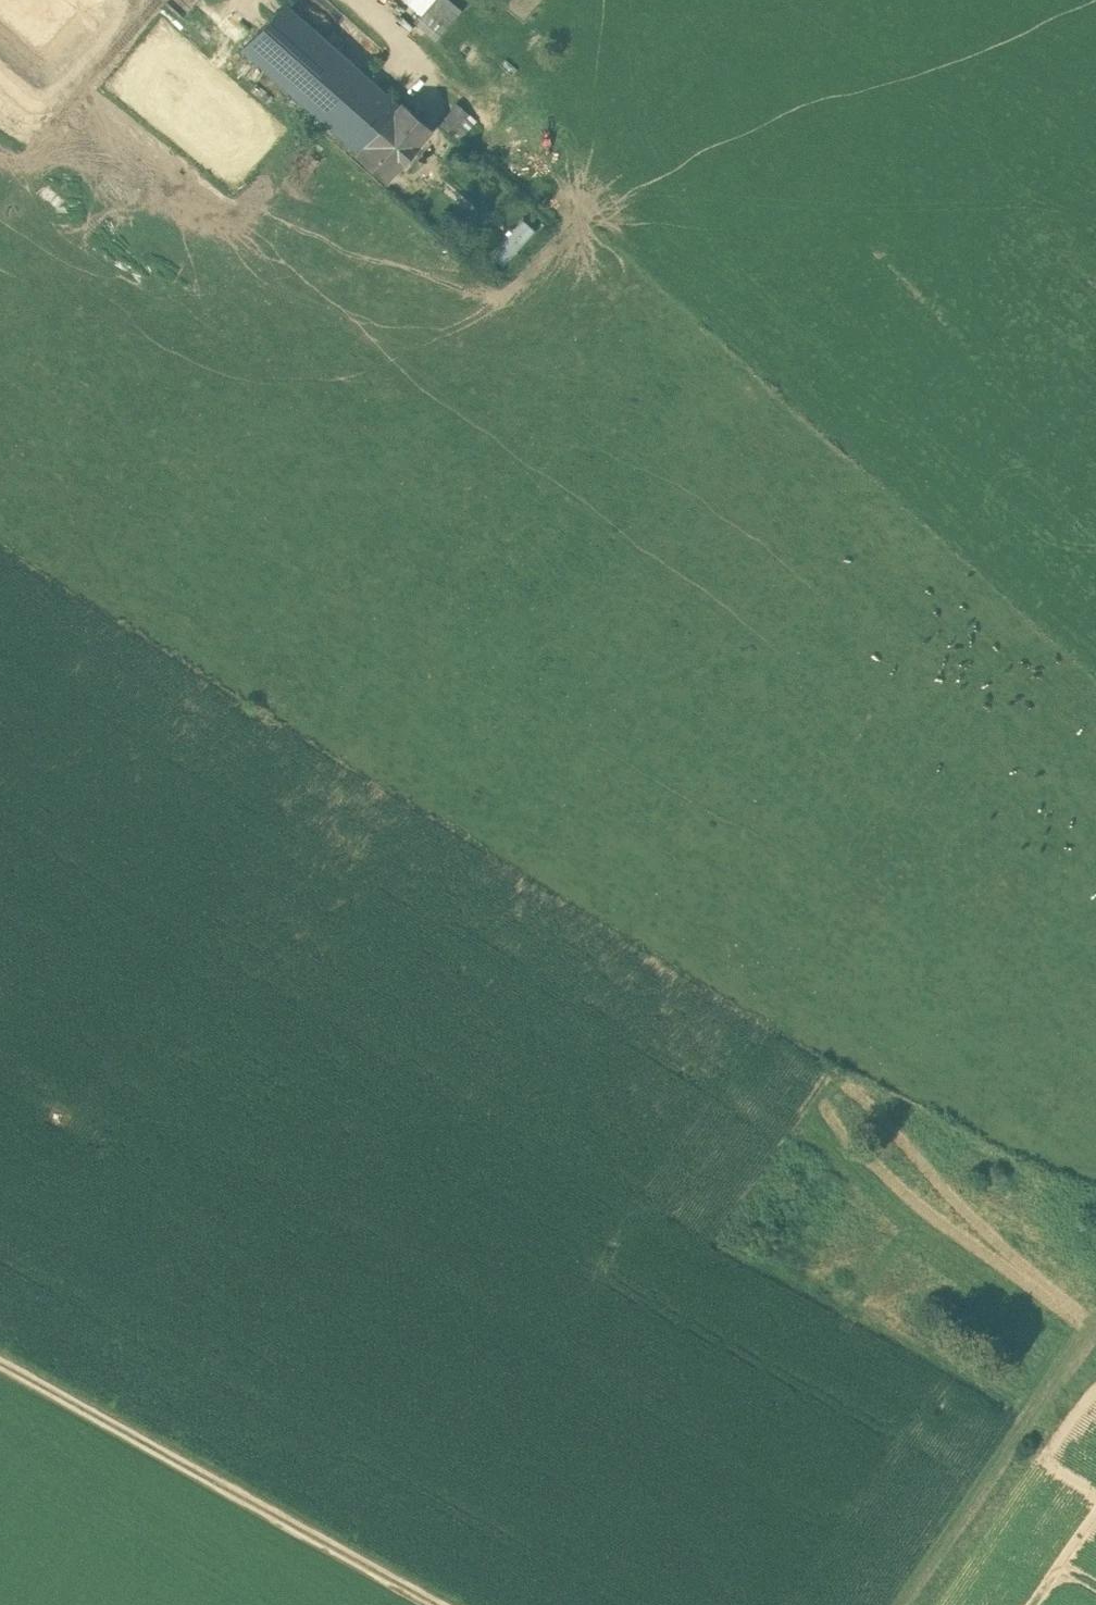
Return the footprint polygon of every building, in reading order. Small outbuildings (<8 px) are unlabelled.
[(181,12),(193,0),(170,0),(181,12)] [(378,84),(285,0),(243,47),(336,130),(378,84)] [(448,0),(431,0),(414,19),(436,38),(460,11),(448,0)] [(356,149),(399,103),(378,84),(336,130),(356,149)] [(399,103),(356,149),(355,154),(386,182),(434,128),(403,100),(399,103)] [(476,119),(456,102),(439,121),(459,139),(476,119)] [(525,216),(499,241),(512,254),(538,229),(525,216)]
